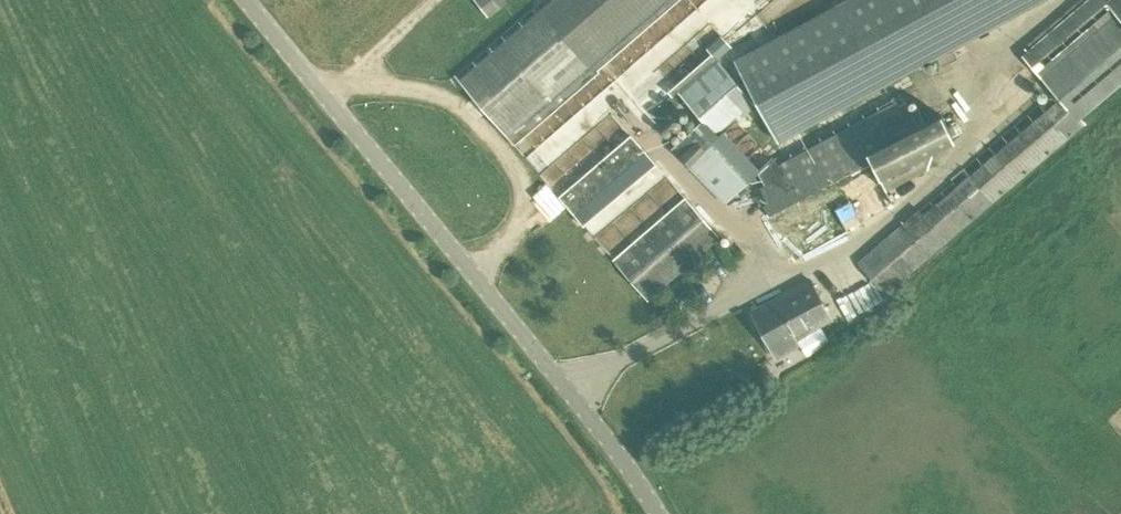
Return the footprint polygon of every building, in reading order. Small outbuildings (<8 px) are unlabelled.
[(692,0),(538,0),(455,73),(647,298),(718,237),(586,81),(598,71),(642,121),(678,91),(716,58),(731,45),(692,0)] [(505,2),(503,0),(476,0),(488,15),(505,2)] [(1042,0),(847,0),(735,59),(778,139),(1042,0)] [(1074,121),(1120,82),(1120,16),(1107,0),(1087,0),(1023,54),(1041,75),(1038,78),(1051,93),(1050,94),(1074,121)] [(1120,16),(1120,0),(1107,0),(1120,16)] [(716,58),(678,91),(703,119),(717,135),(728,123),(735,117),(738,119),(756,104),(716,58)] [(950,183),(858,260),(884,292),(1080,128),(1074,121),(1050,94),(1049,93),(947,179),(950,183)] [(765,209),(793,261),(863,223),(861,219),(894,201),(885,185),(927,163),(933,146),(952,136),(940,112),(909,129),(891,96),(767,163),(752,175),(769,206),(765,209)] [(723,203),(752,175),(767,163),(728,123),(717,135),(703,119),(700,121),(673,150),(723,203)] [(809,279),(751,310),(776,358),(798,346),(795,340),(831,320),(809,279)]
